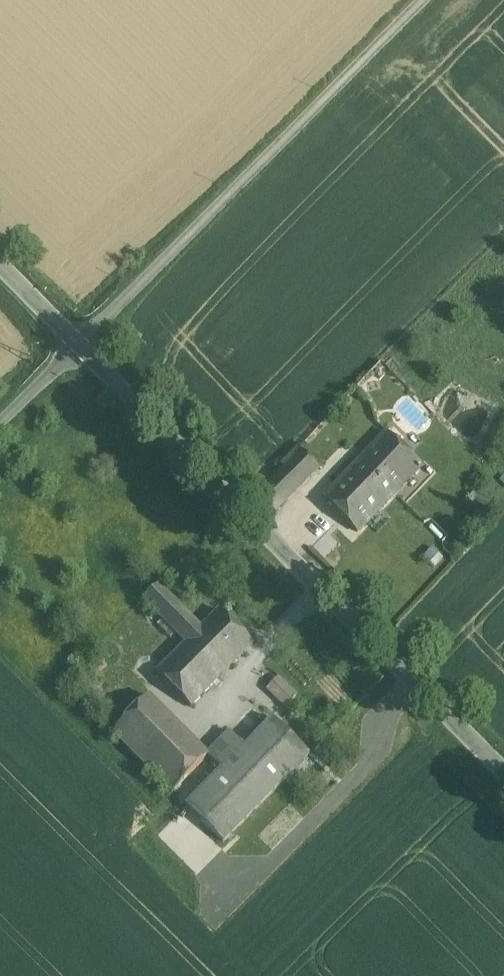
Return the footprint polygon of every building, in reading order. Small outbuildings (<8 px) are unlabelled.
[(387,435),(325,500),(358,531),(420,466),(387,435)] [(319,469),(299,448),(281,466),(284,469),(258,495),(275,513),(319,469)] [(203,628),(159,583),(144,599),(188,644),(203,628)] [(203,628),(188,644),(221,675),(254,642),(221,610),(203,628)] [(221,675),(188,644),(162,671),(195,703),(221,675)] [(279,675),(266,689),(286,707),(299,692),(279,675)] [(207,752),(150,695),(113,732),(172,791),(209,754),(207,752)] [(273,715),(244,744),(230,729),(207,752),(209,754),(223,767),(187,803),(223,839),(310,753),(273,715)]
